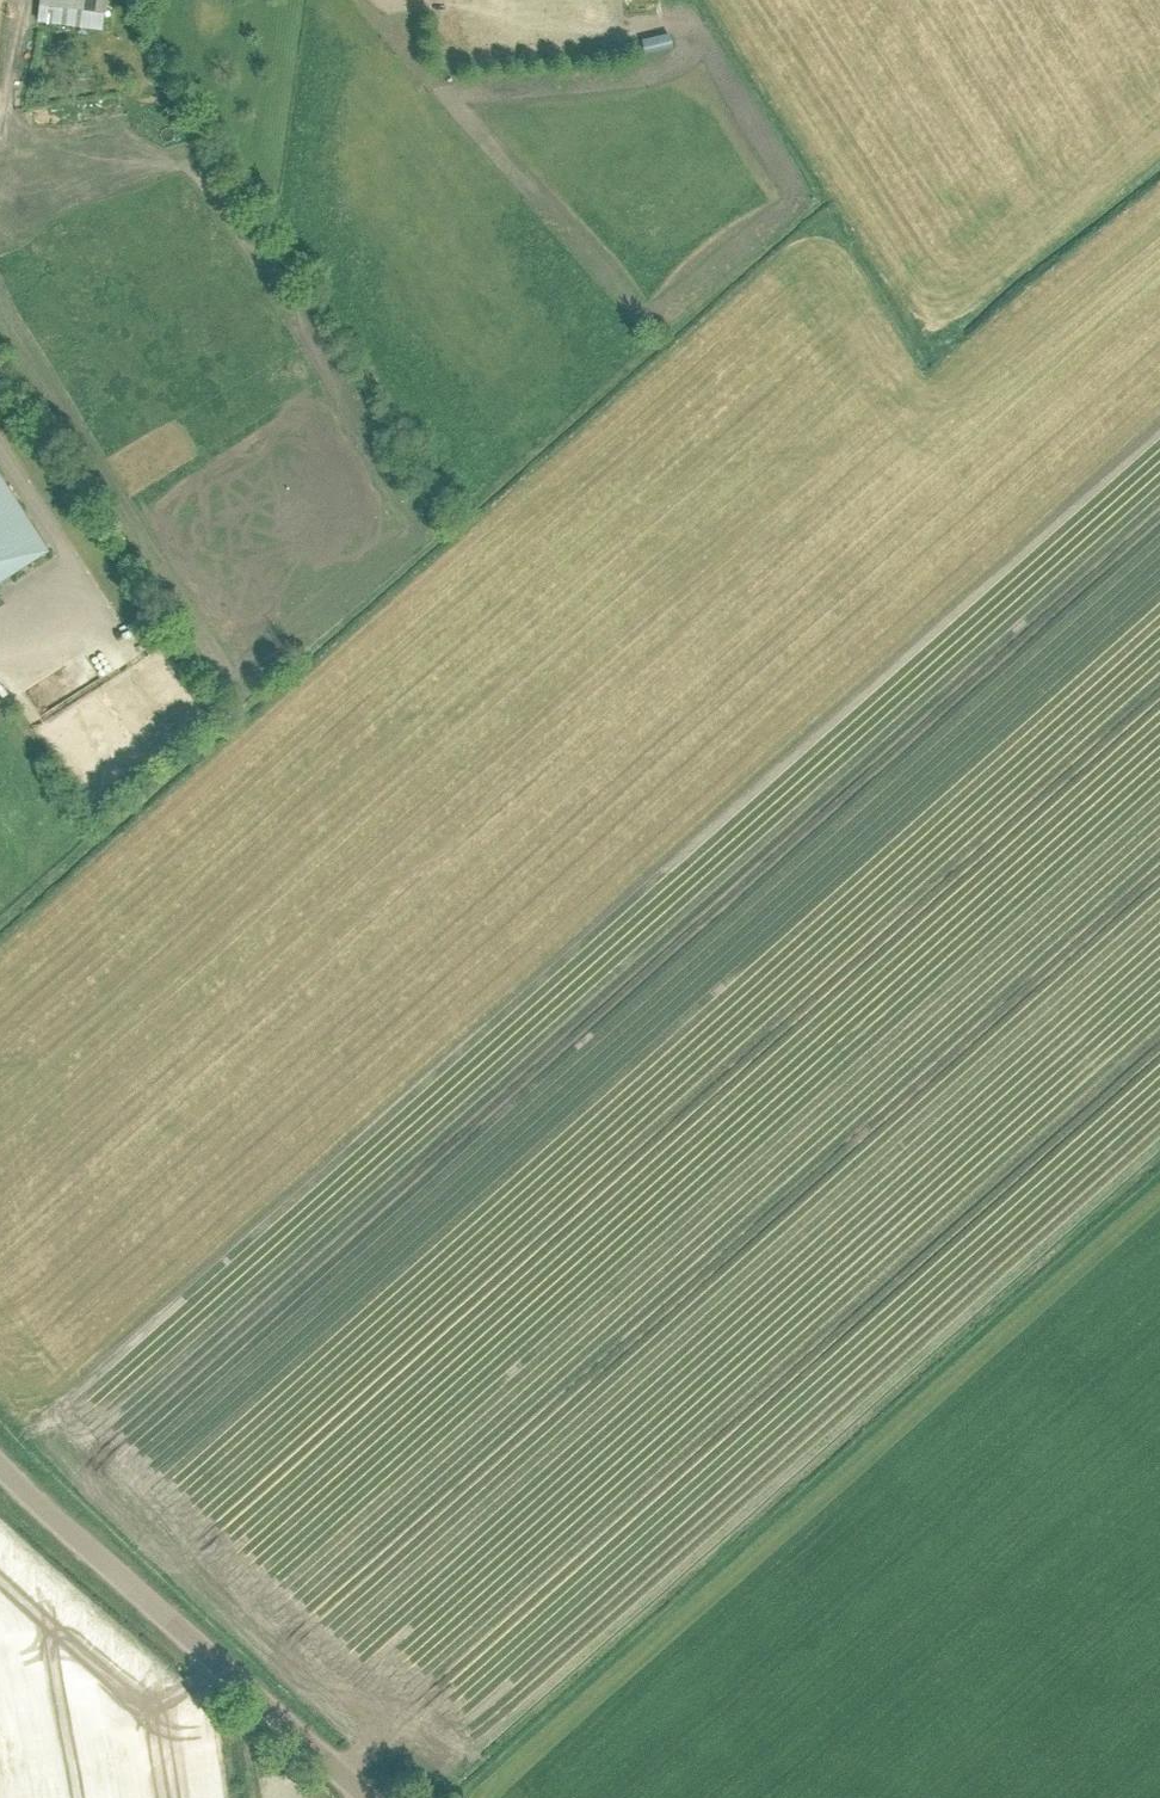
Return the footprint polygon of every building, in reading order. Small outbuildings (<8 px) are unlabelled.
[(104,13),(84,11),(74,9),(75,0),(39,0),(39,5),(40,5),(38,22),(102,30),(104,13)] [(22,567),(46,552),(0,481),(0,581),(22,567)] [(0,591),(0,604),(10,599),(5,588),(0,591)]
